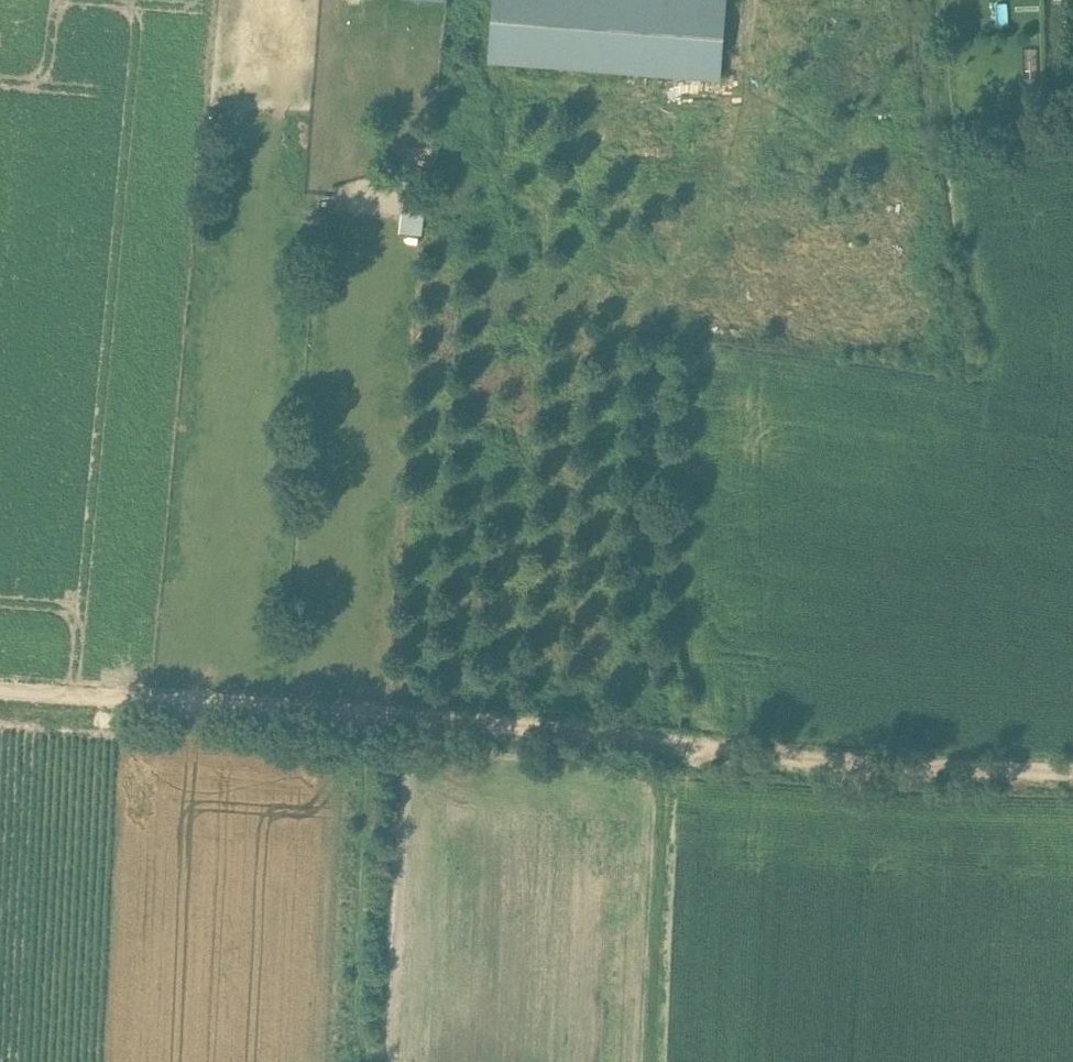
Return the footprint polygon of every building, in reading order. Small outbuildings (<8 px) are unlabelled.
[(490,58),(719,78),(726,0),(494,0),(490,58)] [(406,188),(403,230),(426,232),(430,190),(406,188)]
